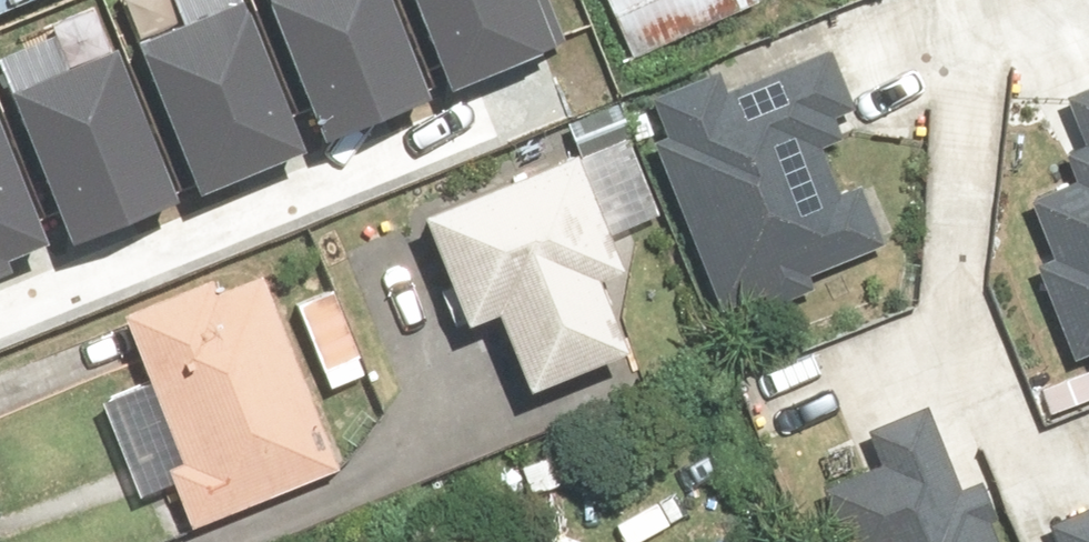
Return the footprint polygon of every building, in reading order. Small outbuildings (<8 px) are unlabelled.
[(54,0),(0,0),(0,27),(54,0)] [(322,144),(433,103),(395,0),(268,0),(322,144)] [(456,84),(564,43),(548,0),(424,0),(456,84)] [(642,58),(770,0),(615,0),(642,58)] [(141,43),(198,196),(309,155),(252,2),(141,43)] [(15,92),(72,245),(183,204),(126,51),(15,92)] [(726,307),(783,283),(863,252),(889,241),(867,187),(841,197),(808,117),(852,99),(833,54),(671,119),(676,131),(657,138),(726,307)] [(1073,95),(1088,134),(1088,89),(1073,95)] [(14,273),(5,260),(47,244),(0,119),(0,278),(14,273)] [(467,332),(508,332),(532,406),(641,369),(611,281),(633,273),(592,151),(425,207),(467,332)] [(1043,264),(1081,359),(1088,356),(1088,177),(1038,198),(1061,256),(1043,264)] [(284,269),(126,322),(190,512),(348,459),(284,269)] [(875,425),(890,462),(832,486),(854,541),(1002,541),(978,483),(963,489),(944,441),(929,404),(875,425)] [(1058,519),(1067,541),(1088,541),(1088,507),(1058,519)]
